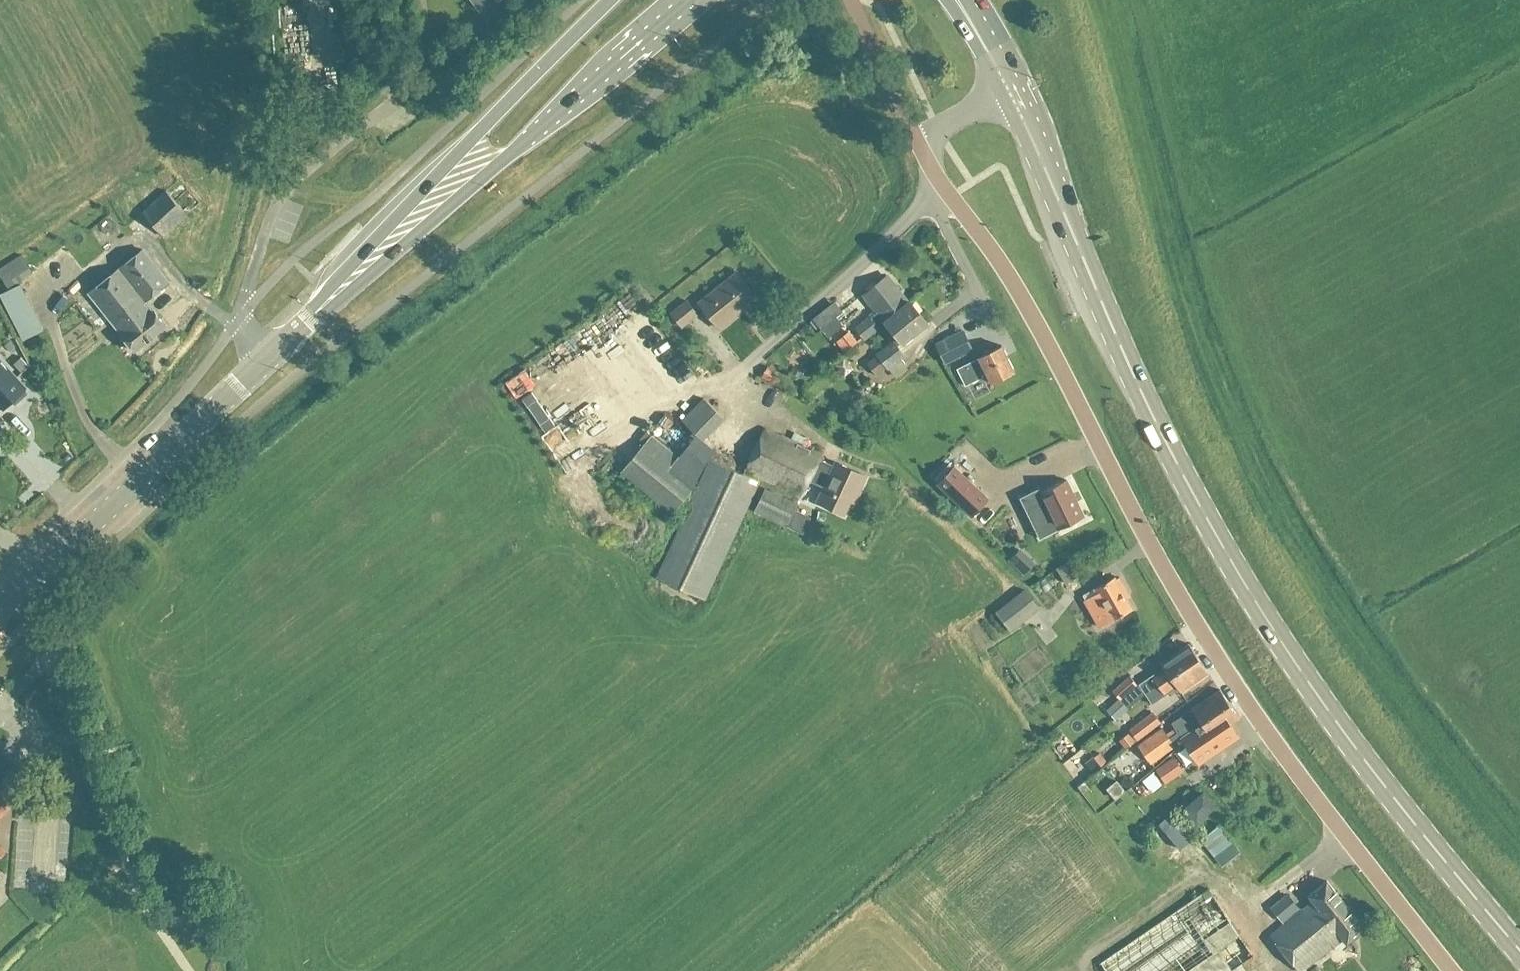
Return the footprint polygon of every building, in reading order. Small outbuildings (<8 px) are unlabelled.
[(479,10),(491,2),(492,3),(496,0),(471,0),(479,10)] [(164,236),(187,215),(165,190),(141,212),(164,236)] [(143,249),(89,294),(122,334),(120,335),(133,351),(165,325),(143,300),(168,282),(143,249)] [(0,267),(0,272),(9,286),(32,271),(22,254),(0,267)] [(735,272),(699,302),(719,327),(750,301),(750,298),(754,294),(735,272)] [(885,320),(908,301),(905,298),(887,275),(863,294),(876,311),(870,316),(869,314),(854,327),(863,338),(885,320)] [(23,343),(44,333),(20,286),(0,297),(0,299),(23,343)] [(682,327),(698,313),(686,299),(669,313),(682,327)] [(908,301),(885,320),(894,331),(887,336),(891,340),(875,353),(876,354),(866,362),(876,375),(886,367),(888,368),(905,354),(896,344),(901,340),(903,342),(927,322),(909,300),(908,301)] [(829,341),(849,325),(835,309),(816,325),(829,341)] [(974,348),(964,328),(936,341),(945,362),(974,348)] [(965,385),(987,374),(992,382),(1014,371),(1001,344),(978,356),(956,367),(965,385)] [(1,405),(2,406),(12,398),(15,401),(26,392),(22,388),(25,386),(0,359),(0,406),(1,405)] [(690,488),(709,458),(715,449),(703,440),(724,418),(703,397),(681,419),(696,434),(694,436),(672,417),(656,438),(651,433),(620,471),(672,514),(692,490),(690,488)] [(810,480),(824,487),(817,500),(842,512),(849,498),(853,499),(864,474),(836,461),(834,465),(821,458),(823,453),(765,426),(744,469),(745,469),(744,472),(752,476),(752,474),(758,477),(759,474),(777,482),(776,485),(802,497),(810,480)] [(759,481),(709,458),(655,575),(705,599),(759,481)] [(954,465),(937,482),(972,515),(988,498),(954,465)] [(1040,537),(1083,516),(1065,479),(1041,491),(1039,487),(1020,496),(1040,537)] [(797,503),(765,487),(753,509),(786,526),(797,503)] [(1008,559),(1023,573),(1033,563),(1017,548),(1008,559)] [(1079,577),(1070,562),(1057,569),(1066,584),(1079,577)] [(1131,608),(1113,576),(1094,587),(1097,592),(1085,598),(1100,625),(1131,608)] [(1024,587),(995,611),(1011,631),(1040,607),(1024,587)] [(1158,684),(1198,657),(1188,643),(1160,662),(1164,668),(1149,676),(1153,682),(1155,680),(1157,684),(1158,683),(1158,684)] [(1037,649),(1024,658),(1036,673),(1048,664),(1037,649)] [(1158,683),(1157,684),(1145,692),(1152,702),(1175,687),(1175,686),(1176,685),(1179,690),(1207,672),(1198,657),(1158,684),(1158,683)] [(1121,700),(1128,708),(1145,692),(1139,684),(1130,692),(1128,691),(1137,683),(1129,674),(1104,697),(1113,707),(1121,700)] [(1177,735),(1228,702),(1219,689),(1170,721),(1174,727),(1166,732),(1162,726),(1138,744),(1151,762),(1174,746),(1176,749),(1184,744),(1177,735)] [(1184,744),(1186,742),(1198,759),(1236,735),(1229,725),(1239,718),(1228,702),(1177,735),(1184,744)] [(1161,721),(1153,710),(1130,727),(1131,729),(1119,738),(1125,747),(1161,721)] [(1174,755),(1156,767),(1165,782),(1183,770),(1174,755)] [(1154,771),(1139,784),(1150,796),(1164,784),(1154,771)] [(12,800),(0,787),(0,811),(12,800)] [(1195,821),(1214,805),(1202,791),(1183,807),(1195,821)] [(1191,837),(1171,812),(1159,822),(1179,847),(1191,837)] [(1241,848),(1220,822),(1203,836),(1224,862),(1241,848)] [(1326,880),(1308,894),(1312,900),(1270,933),(1300,970),(1342,937),(1346,942),(1364,928),(1326,880)] [(1254,954),(1207,887),(1099,961),(1106,970),(1229,970),(1254,954)] [(1299,905),(1288,891),(1272,905),(1283,918),(1299,905)]
